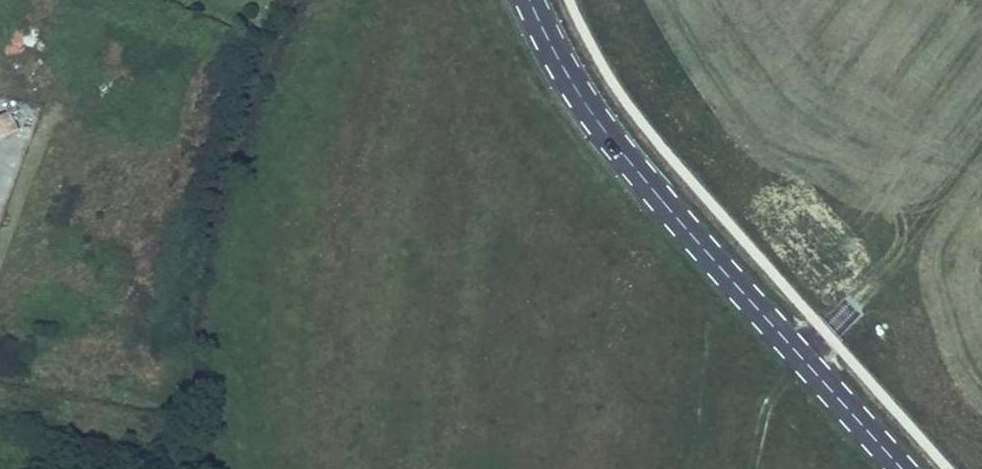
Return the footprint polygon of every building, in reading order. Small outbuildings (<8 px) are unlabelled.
[(18,128),(10,111),(0,116),(0,137),(18,128)] [(5,186),(12,158),(0,155),(0,185),(5,186)]
